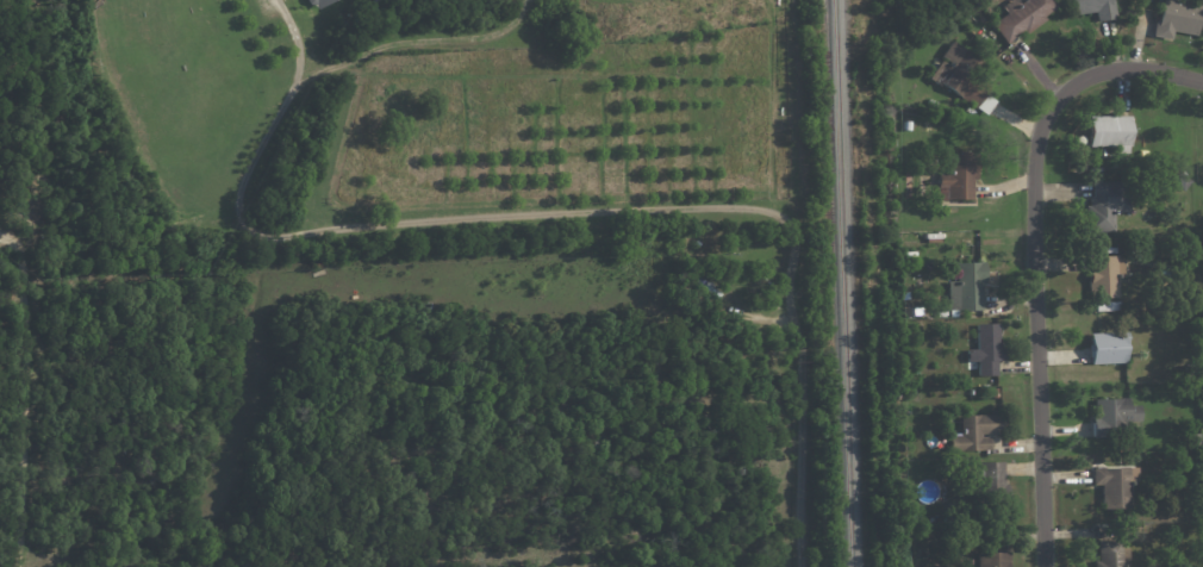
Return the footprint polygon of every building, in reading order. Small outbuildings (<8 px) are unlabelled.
[(310,5),(307,0),(336,0),(318,11),(316,6),(310,5)] [(1003,6),(1011,0),(1018,0),(1021,4),(1026,0),(1053,0),(1058,7),(1045,17),(1047,20),(1039,25),(1027,33),(1024,31),(1008,43),(993,23),(1008,13),(1003,6)] [(1073,14),(1071,0),(1111,0),(1115,0),(1117,18),(1115,19),(1098,21),(1097,11),(1073,14)] [(1173,1),(1202,6),(1198,35),(1177,31),(1174,40),(1154,37),(1157,20),(1160,20),(1163,0),(1174,0),(1173,1)] [(992,40),(986,45),(978,35),(984,31),(992,40)] [(991,87),(986,93),(997,101),(987,114),(977,107),(976,108),(942,83),(940,86),(927,76),(953,42),(985,64),(977,76),(991,87)] [(1118,117),(1132,117),(1132,154),(1117,154),(1117,147),(1091,147),(1091,117),(1118,117)] [(977,175),(977,180),(974,180),(974,200),(948,200),(948,191),(939,191),(939,174),(949,174),(949,152),(976,152),(976,161),(977,161),(977,175)] [(1192,182),(1184,192),(1171,181),(1180,172),(1192,182)] [(1116,218),(1116,231),(1089,232),(1087,206),(1091,206),(1091,198),(1095,198),(1095,182),(1130,181),(1132,212),(1116,212),(1116,218)] [(1126,260),(1126,274),(1120,275),(1120,298),(1090,299),(1090,257),(1120,256),(1120,258),(1126,258),(1126,260)] [(986,282),(984,282),(984,311),(950,312),(949,282),(958,282),(958,263),(986,262),(986,282)] [(1121,310),(1098,312),(1097,303),(1121,301),(1121,310)] [(1004,349),(1004,361),(998,361),(998,376),(979,376),(979,362),(968,362),(968,350),(978,349),(978,325),(1001,324),(1001,349),(1004,349)] [(1127,363),(1092,364),(1091,335),(1129,332),(1129,344),(1126,344),(1127,363)] [(1186,380),(1186,364),(1196,364),(1197,380),(1186,380)] [(1141,420),(1141,422),(1132,422),(1132,438),(1093,438),(1093,419),(1096,419),(1096,400),(1130,399),(1130,406),(1141,406),(1141,420)] [(1004,434),(981,435),(981,437),(991,437),(991,451),(949,451),(949,436),(961,436),(961,417),(1005,416),(1005,434),(1004,434)] [(1201,447),(1189,447),(1189,434),(1202,434),(1201,447)] [(1004,463),(1005,485),(1009,485),(1010,510),(983,511),(983,509),(974,509),(973,471),(980,471),(979,463),(1004,462),(1004,463)] [(1103,488),(1103,485),(1095,485),(1095,468),(1104,468),(1104,469),(1140,468),(1140,494),(1133,494),(1134,511),(1104,511),(1103,488)] [(1001,541),(1001,543),(985,543),(985,531),(999,530),(1001,541)] [(1126,566),(1096,566),(1096,562),(1099,562),(1099,542),(1124,541),(1124,548),(1130,548),(1130,566),(1126,566)] [(1011,553),(1011,566),(979,566),(979,554),(1011,553)]
